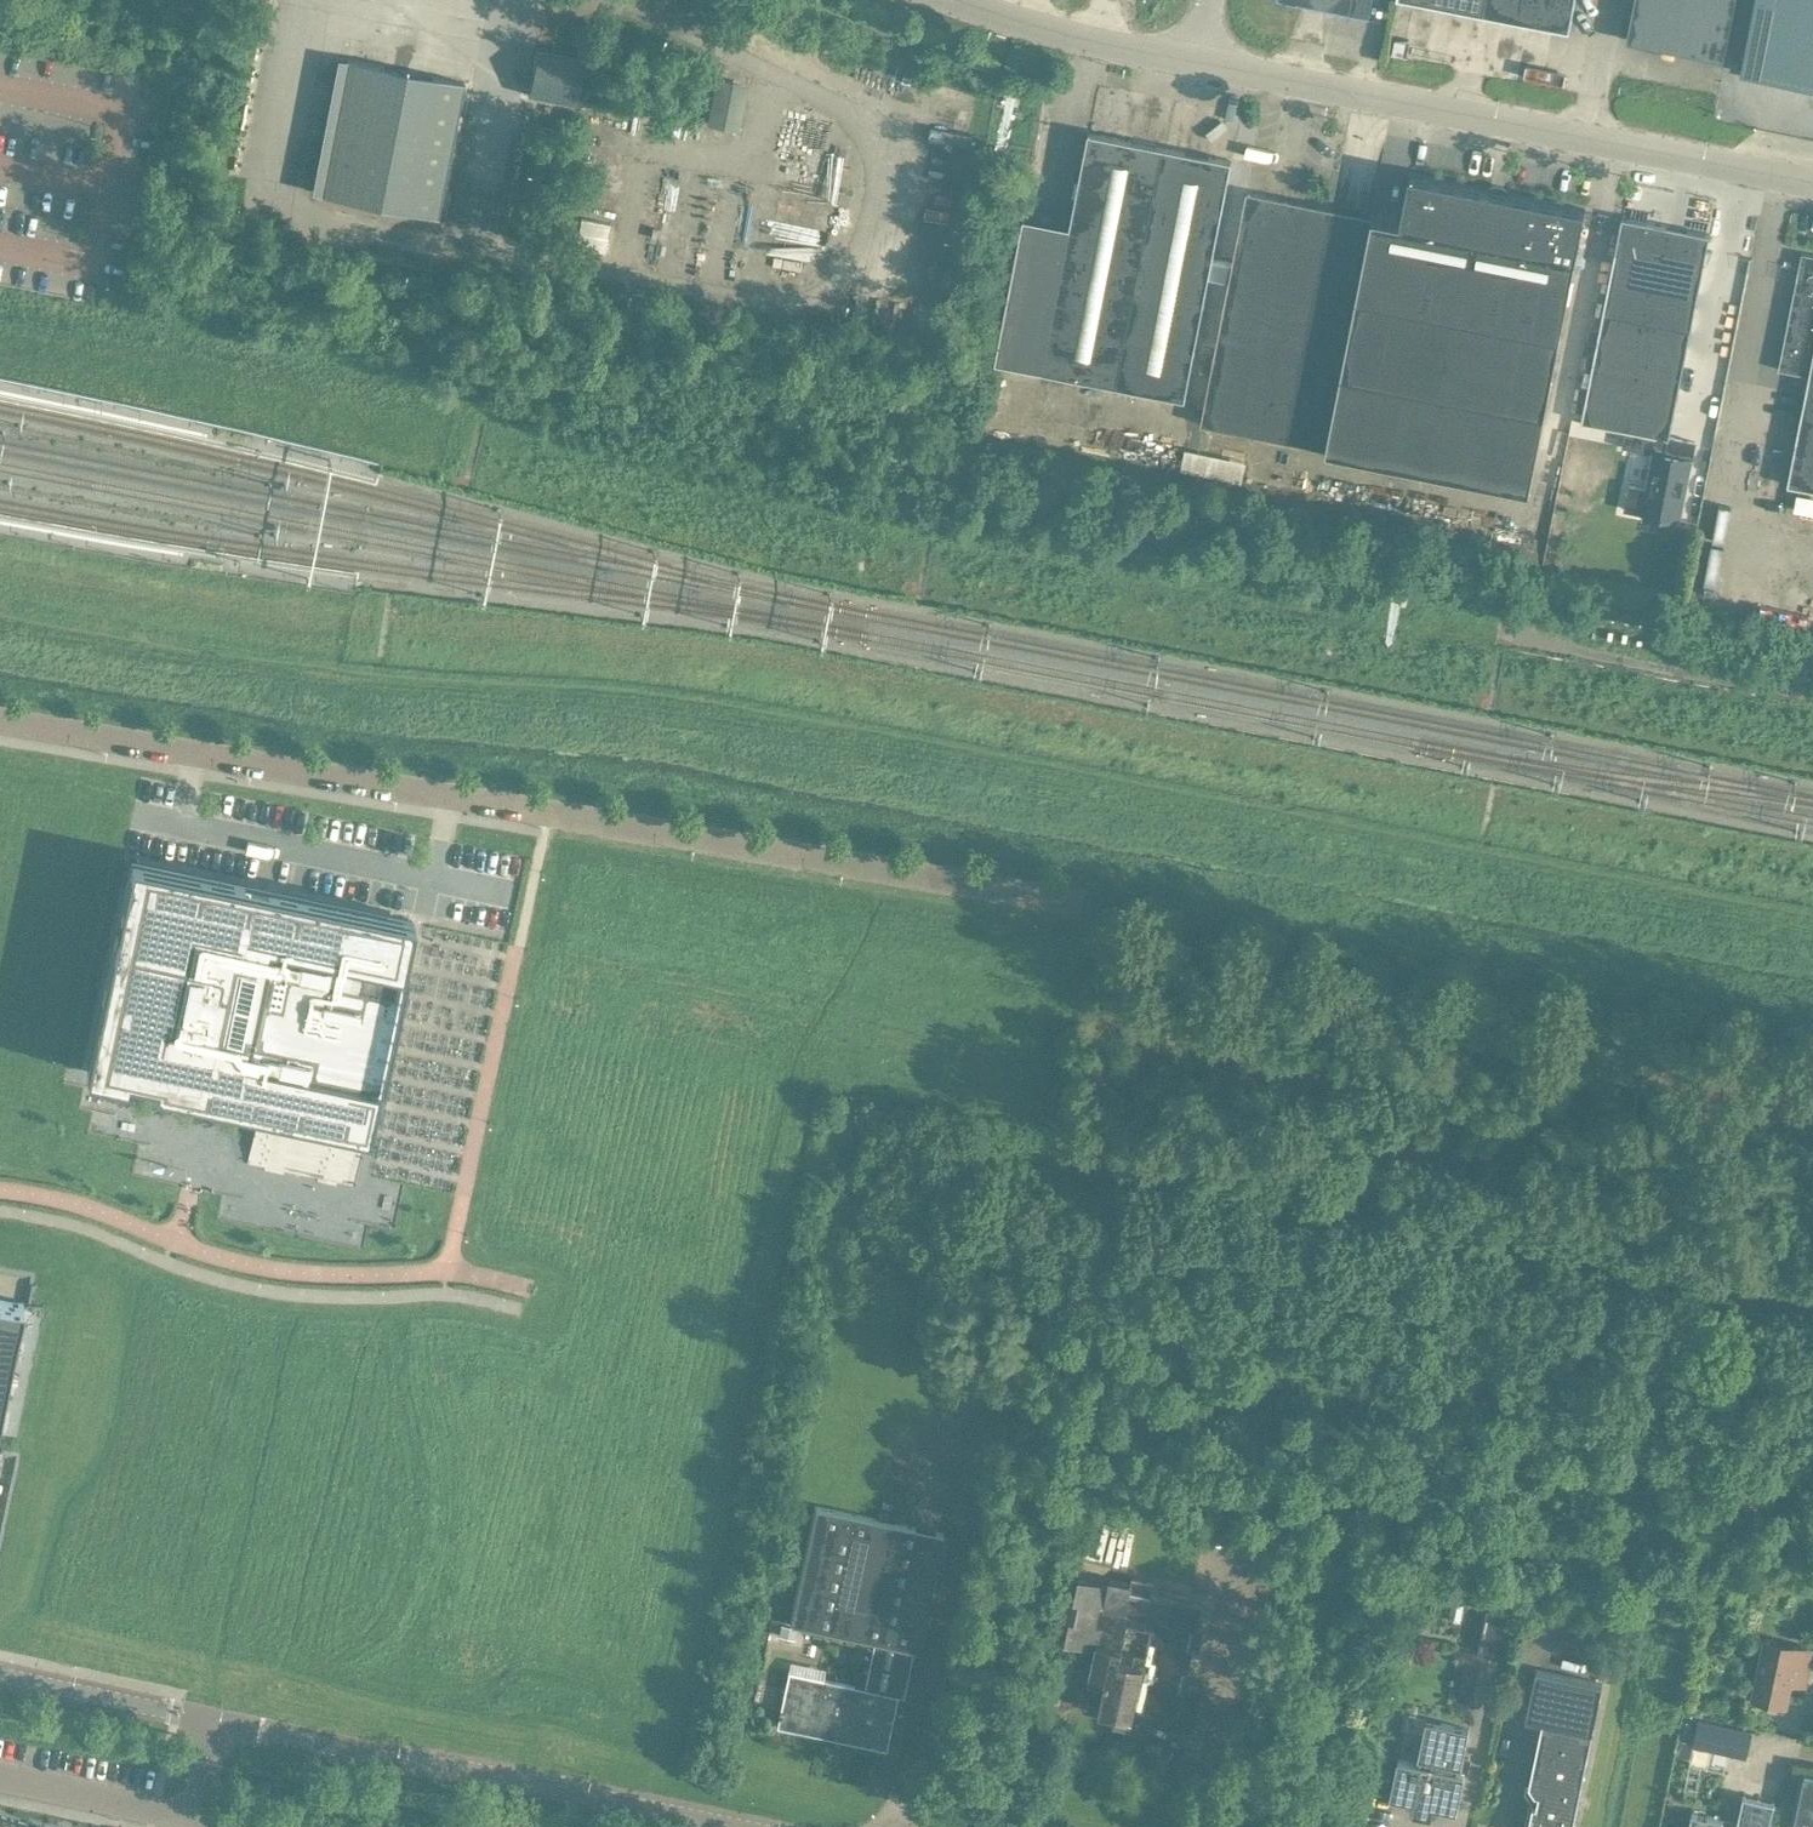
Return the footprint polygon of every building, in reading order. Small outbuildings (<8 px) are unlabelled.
[(1351,0),(1291,0),(1322,6),(1349,11),(1351,0)] [(1413,1),(1568,31),(1574,0),(1408,0),(1413,1)] [(1734,0),(1634,0),(1626,40),(1723,59),(1734,0)] [(1812,87),(1812,0),(1755,0),(1741,73),(1812,87)] [(319,194),(437,217),(464,82),(346,60),(319,194)] [(1065,250),(1041,371),(1184,399),(1231,161),(1088,133),(1065,250)] [(1372,216),(1325,449),(1529,489),(1585,209),(1409,174),(1400,222),(1372,216)] [(1325,449),(1372,216),(1246,191),(1200,424),(1325,449)] [(571,213),(566,246),(595,250),(600,217),(571,213)] [(1708,235),(1621,218),(1581,421),(1624,430),(1625,428),(1668,437),(1708,235)] [(1065,250),(1019,241),(995,362),(1041,371),(1065,250)] [(1809,376),(1787,485),(1812,490),(1812,256),(1801,254),(1798,269),(1778,370),(1809,376)] [(1694,442),(1668,437),(1625,428),(1624,430),(1621,448),(1652,454),(1645,489),(1629,485),(1624,510),(1678,520),(1694,442)] [(1228,463),(1230,454),(1188,445),(1186,454),(1228,463)] [(86,1072),(196,1095),(198,1086),(225,1092),(223,1101),(367,1131),(412,921),(130,862),(86,1072)] [(247,1164),(353,1186),(362,1146),(255,1124),(247,1164)] [(22,1303),(0,1298),(0,1408),(22,1303)] [(778,1717),(776,1727),(885,1750),(896,1696),(907,1698),(942,1533),(814,1506),(789,1623),(874,1641),(864,1688),(826,1680),(829,1668),(790,1659),(779,1710),(778,1709),(777,1717),(778,1717)] [(1074,1600),(1067,1599),(1063,1621),(1069,1622),(1064,1643),(1094,1650),(1087,1681),(1104,1684),(1098,1712),(1115,1716),(1113,1724),(1130,1727),(1135,1702),(1179,1711),(1183,1690),(1189,1692),(1194,1669),(1188,1668),(1192,1649),(1198,1650),(1203,1627),(1197,1626),(1201,1605),(1172,1599),(1173,1593),(1152,1588),(1153,1582),(1131,1578),(1130,1584),(1109,1579),(1107,1585),(1078,1579),(1074,1600)] [(1464,1602),(1452,1599),(1447,1620),(1459,1623),(1464,1602)] [(1487,1605),(1477,1652),(1496,1657),(1506,1609),(1487,1605)] [(1806,1678),(1812,1650),(1765,1640),(1753,1697),(1785,1704),(1791,1674),(1806,1678)] [(1542,1720),(1531,1774),(1529,1784),(1535,1793),(1538,1794),(1536,1805),(1532,1805),(1527,1826),(1572,1826),(1602,1683),(1531,1668),(1521,1716),(1542,1720)] [(1389,1796),(1414,1801),(1412,1811),(1410,1810),(1410,1812),(1421,1814),(1431,1816),(1433,1806),(1456,1810),(1464,1772),(1456,1771),(1457,1766),(1460,1767),(1468,1729),(1425,1720),(1417,1757),(1420,1758),(1419,1763),(1397,1758),(1389,1796)] [(1719,1725),(1713,1751),(1746,1758),(1752,1732),(1719,1725)] [(1804,1775),(1793,1826),(1812,1826),(1812,1777),(1804,1775)] [(1774,1802),(1743,1796),(1736,1826),(1769,1826),(1774,1802)] [(1722,1825),(1723,1819),(1691,1813),(1688,1826),(1730,1826),(1722,1825)] [(27,1823),(0,1815),(0,1826),(26,1826),(27,1823)]
